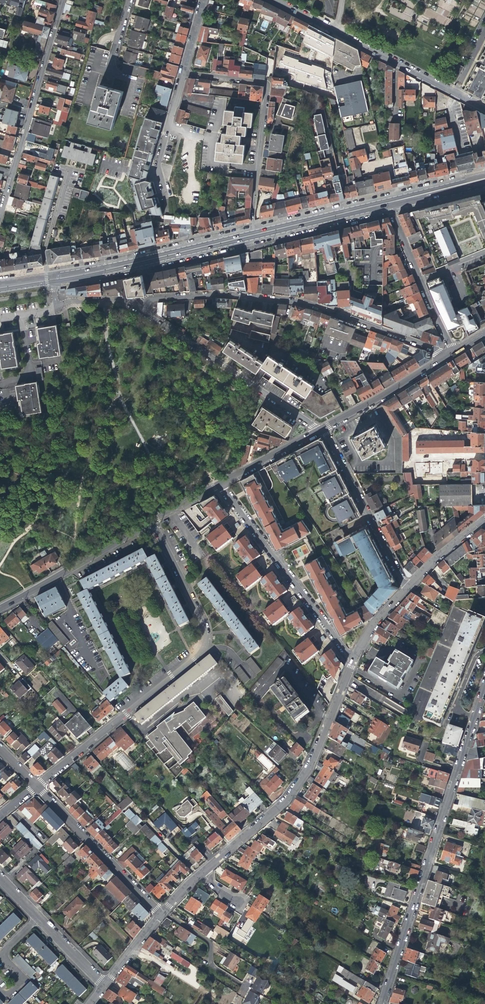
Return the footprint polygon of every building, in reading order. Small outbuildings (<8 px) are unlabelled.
[(10,7),(11,5),(18,7),(16,15),(21,16),(26,0),(0,0),(0,3),(10,7)] [(211,0),(209,0),(207,9),(215,11),(217,7),(212,5),(213,1),(211,0)] [(245,9),(248,0),(240,0),(239,1),(243,2),(242,5),(244,6),(241,16),(243,17),(245,9)] [(261,11),(264,1),(261,0),(248,0),(245,9),(247,10),(249,4),(253,6),(252,8),(261,11)] [(270,5),(264,1),(261,11),(260,12),(276,18),(279,9),(270,5)] [(423,16),(446,25),(453,6),(440,1),(438,7),(432,5),(431,9),(426,8),(423,16)] [(36,24),(50,29),(54,16),(56,9),(57,6),(47,2),(45,9),(41,8),(36,24)] [(178,8),(193,13),(194,8),(179,3),(178,8)] [(174,7),(170,6),(166,5),(166,6),(163,17),(172,20),(173,17),(171,16),(172,12),(174,7)] [(286,26),(287,25),(291,16),(285,12),(279,9),(276,18),(275,21),(286,26)] [(92,29),(97,12),(93,11),(89,10),(87,16),(86,19),(87,19),(86,22),(82,21),(82,20),(77,19),(75,25),(92,29)] [(136,15),(135,19),(137,20),(135,27),(134,31),(144,34),(145,30),(147,31),(150,20),(148,19),(136,15)] [(236,32),(242,33),(245,34),(248,22),(249,19),(240,17),(238,24),(236,32)] [(301,33),(303,34),(305,35),(308,24),(303,21),(295,17),(292,23),(295,25),(294,26),(294,27),(296,28),(297,28),(298,26),(302,28),(300,31),(301,33)] [(22,30),(40,35),(36,49),(44,51),(47,40),(50,29),(36,24),(25,21),(24,25),(22,30)] [(180,22),(177,33),(186,35),(188,31),(189,25),(186,24),(180,22)] [(330,48),(334,49),(335,38),(318,29),(308,24),(305,35),(304,36),(307,37),(308,32),(312,34),(312,35),(314,36),(315,35),(330,42),(329,46),(330,48)] [(217,28),(209,27),(202,25),(201,29),(198,40),(205,41),(207,32),(216,34),(217,28)] [(78,34),(76,40),(88,43),(90,39),(85,37),(86,32),(76,29),(75,33),(78,34)] [(145,34),(144,34),(134,31),(131,40),(129,40),(128,45),(129,45),(129,48),(138,50),(139,48),(142,48),(145,34)] [(185,40),(186,35),(177,33),(174,43),(183,46),(185,40)] [(66,45),(68,37),(63,36),(63,37),(58,35),(57,38),(56,42),(66,45)] [(343,42),(335,38),(334,49),(332,59),(353,71),(356,66),(354,57),(351,56),(352,55),(345,51),(349,45),(343,42)] [(6,48),(8,42),(0,39),(0,46),(6,48)] [(101,48),(91,45),(75,103),(93,108),(101,82),(103,82),(110,51),(101,48)] [(173,45),(171,53),(181,56),(182,51),(183,48),(173,45)] [(195,63),(200,65),(201,61),(202,59),(206,60),(209,48),(201,45),(195,63)] [(358,50),(349,45),(345,51),(352,55),(351,56),(354,57),(356,66),(361,65),(358,50)] [(81,54),(76,52),(66,49),(58,47),(57,50),(61,51),(60,54),(65,55),(66,54),(74,57),(74,58),(79,59),(81,54)] [(135,60),(138,50),(129,48),(128,51),(126,51),(125,54),(123,61),(124,62),(134,65),(135,60)] [(479,60),(482,62),(479,67),(477,66),(476,66),(471,77),(466,86),(464,90),(472,94),(483,99),(484,96),(484,49),(479,60)] [(368,59),(370,56),(358,50),(361,65),(366,67),(368,63),(367,62),(368,59)] [(179,61),(181,56),(171,53),(168,61),(178,63),(179,61)] [(222,61),(219,60),(217,60),(216,70),(215,73),(220,74),(227,74),(229,59),(229,57),(224,56),(223,66),(221,66),(222,61)] [(54,62),(52,69),(61,71),(64,60),(55,57),(54,62)] [(234,60),(229,59),(227,74),(232,75),(239,76),(240,69),(240,66),(234,65),(234,60)] [(137,74),(147,77),(149,69),(142,67),(134,65),(124,62),(123,66),(124,66),(123,72),(136,76),(137,74)] [(254,62),(253,68),(251,77),(257,78),(264,79),(266,64),(263,64),(263,63),(254,62)] [(168,63),(164,73),(175,76),(176,71),(178,66),(168,63)] [(448,82),(454,84),(456,81),(463,66),(458,63),(448,82)] [(29,69),(9,64),(8,70),(10,71),(8,76),(25,81),(29,69)] [(388,104),(388,107),(393,107),(393,102),(391,102),(391,71),(392,71),(393,71),(395,69),(385,64),(385,103),(388,104)] [(469,76),(471,77),(476,66),(477,66),(478,65),(476,64),(469,76)] [(245,69),(240,69),(239,76),(245,76),(251,77),(253,68),(251,68),(251,67),(249,66),(248,67),(245,67),(245,69)] [(69,79),(70,74),(63,72),(61,71),(52,69),(47,67),(46,72),(55,75),(69,79)] [(151,76),(173,82),(173,81),(175,76),(164,73),(152,70),(151,76)] [(44,79),(48,80),(62,85),(62,83),(59,82),(60,81),(44,76),(44,79)] [(278,83),(283,83),(283,79),(284,78),(272,76),(271,85),(276,86),(276,83),(278,83)] [(188,92),(190,93),(191,87),(201,88),(201,87),(203,87),(202,94),(207,94),(209,88),(211,80),(201,79),(187,77),(183,92),(188,92)] [(65,94),(67,86),(62,85),(48,80),(47,84),(45,88),(65,94)] [(361,80),(333,86),(335,96),(336,100),(340,118),(368,111),(364,95),(368,94),(366,87),(363,88),(361,80)] [(454,84),(464,90),(466,86),(456,81),(454,84)] [(5,84),(1,100),(11,103),(13,97),(16,87),(5,84)] [(159,104),(166,106),(169,96),(171,88),(156,84),(154,90),(162,92),(159,104)] [(93,108),(89,122),(113,129),(117,115),(120,104),(123,91),(108,87),(100,85),(93,108)] [(251,85),(250,92),(262,93),(263,90),(263,86),(251,85)] [(223,89),(209,88),(207,94),(215,95),(226,96),(237,97),(238,91),(223,89)] [(270,95),(272,95),(282,97),(285,90),(280,89),(271,88),(270,95)] [(411,89),(404,89),(404,99),(415,99),(415,89),(411,89)] [(302,91),(300,99),(304,100),(304,97),(311,99),(313,94),(302,91)] [(193,100),(213,102),(215,96),(215,95),(207,94),(202,94),(200,94),(190,93),(188,92),(187,96),(193,100)] [(262,97),(262,93),(250,92),(249,99),(257,100),(262,100),(262,97)] [(336,100),(335,96),(322,92),(321,96),(336,100)] [(268,108),(267,118),(273,119),(275,102),(280,102),(282,97),(272,95),(270,95),(268,108)] [(57,109),(62,111),(69,113),(70,108),(66,107),(67,104),(69,105),(69,107),(70,107),(72,101),(60,97),(58,103),(57,109)] [(435,107),(435,97),(429,97),(423,97),(423,107),(435,107)] [(282,98),(275,114),(280,116),(291,118),(294,106),(288,105),(284,104),(286,99),(282,98)] [(211,110),(180,102),(179,108),(183,109),(209,116),(211,110)] [(50,107),(49,107),(41,105),(39,112),(48,115),(50,107)] [(211,159),(229,161),(243,162),(245,143),(240,143),(241,140),(241,136),(241,134),(246,134),(247,125),(251,125),(253,111),(246,111),(245,111),(243,110),(244,106),(234,105),(234,110),(225,109),(223,123),(224,123),(224,132),(219,131),(219,134),(218,138),(218,141),(214,140),(211,159)] [(15,126),(16,124),(17,120),(18,118),(18,116),(19,113),(19,112),(6,108),(5,112),(2,111),(0,116),(0,118),(3,119),(2,122),(9,124),(11,125),(15,126)] [(183,110),(183,109),(179,108),(177,114),(175,121),(186,123),(189,113),(184,111),(184,110),(183,110)] [(65,126),(69,113),(62,111),(60,116),(57,115),(55,123),(65,126)] [(470,116),(469,111),(465,111),(462,112),(468,135),(471,134),(471,131),(476,130),(473,115),(470,116)] [(480,128),(477,111),(472,112),(469,111),(470,116),(473,115),(476,130),(477,133),(481,132),(480,128)] [(477,111),(480,128),(484,127),(484,115),(477,111)] [(318,135),(313,136),(314,141),(318,140),(321,151),(323,150),(325,150),(324,144),(328,143),(322,119),(319,120),(317,114),(314,115),(314,117),(313,118),(316,132),(317,132),(318,135)] [(160,128),(162,122),(145,117),(143,125),(142,125),(139,133),(142,134),(141,138),(138,137),(137,141),(139,142),(138,145),(136,144),(135,148),(137,149),(136,155),(133,155),(130,167),(146,172),(146,171),(147,168),(149,169),(150,165),(151,160),(149,159),(151,153),(152,152),(154,143),(154,142),(156,143),(158,137),(160,128)] [(441,144),(442,145),(444,153),(444,155),(453,153),(455,159),(459,158),(458,155),(451,128),(448,129),(445,117),(435,120),(435,145),(441,144)] [(47,137),(49,131),(43,130),(45,125),(50,127),(51,123),(48,122),(36,119),(34,126),(32,133),(36,135),(47,138),(47,137)] [(389,122),(389,139),(399,139),(399,126),(394,126),(394,122),(392,122),(389,122)] [(16,131),(18,127),(15,126),(11,125),(9,124),(6,134),(15,136),(16,131)] [(344,130),(348,148),(355,146),(350,129),(344,130)] [(36,135),(32,133),(28,132),(26,140),(34,143),(36,135)] [(280,141),(281,135),(271,133),(269,147),(264,146),(264,148),(263,149),(268,150),(267,157),(275,158),(276,152),(281,152),(282,142),(280,141)] [(14,143),(15,140),(16,137),(15,136),(6,134),(5,138),(0,136),(0,139),(14,143)] [(14,143),(0,139),(0,144),(2,145),(2,147),(12,150),(13,147),(14,143)] [(65,146),(62,155),(67,157),(67,158),(73,160),(74,159),(81,161),(81,162),(87,164),(88,162),(93,164),(96,154),(91,153),(92,148),(85,146),(84,151),(76,149),(78,144),(71,142),(69,147),(65,146)] [(57,152),(58,150),(55,149),(48,147),(47,152),(45,159),(51,161),(52,161),(54,154),(57,154),(57,152)] [(359,168),(360,167),(359,162),(367,160),(366,156),(364,149),(348,153),(352,169),(359,168)] [(472,153),(476,168),(484,165),(484,150),(482,151),(483,155),(482,156),(478,157),(477,156),(476,152),(472,153)] [(459,158),(455,159),(458,172),(462,171),(467,170),(476,168),(472,153),(472,152),(458,155),(459,158)] [(0,153),(0,162),(6,164),(8,160),(9,156),(8,156),(7,156),(0,153)] [(50,165),(51,161),(45,159),(38,157),(28,154),(24,153),(23,157),(27,159),(27,160),(32,161),(37,163),(35,168),(45,171),(47,164),(50,165)] [(444,155),(445,156),(449,174),(455,173),(458,172),(455,159),(453,153),(444,155)] [(337,156),(334,156),(337,169),(338,174),(344,199),(349,198),(351,197),(348,186),(347,180),(344,181),(342,175),(340,174),(338,166),(339,166),(337,156)] [(436,159),(434,159),(434,162),(434,177),(436,177),(444,175),(449,174),(445,156),(442,157),(443,162),(437,163),(436,159)] [(266,163),(266,169),(275,171),(278,171),(280,159),(275,158),(267,157),(266,163)] [(414,163),(415,166),(419,181),(424,180),(428,179),(424,164),(424,162),(418,163),(418,162),(414,163)] [(434,162),(424,164),(428,179),(432,178),(434,177),(434,162)] [(320,166),(321,168),(322,172),(323,178),(332,176),(334,175),(333,170),(331,170),(330,163),(328,163),(328,166),(324,167),(324,166),(320,166)] [(390,180),(392,187),(395,187),(395,186),(405,184),(411,183),(407,166),(407,165),(401,166),(402,172),(399,173),(398,167),(393,168),(395,178),(393,179),(390,180)] [(409,166),(407,166),(411,183),(416,182),(419,181),(415,166),(410,167),(409,166)] [(146,171),(146,172),(130,167),(127,175),(133,176),(139,178),(140,177),(146,179),(148,171),(146,171)] [(273,182),(275,171),(266,169),(261,168),(258,188),(264,189),(274,191),(275,183),(273,182)] [(359,168),(352,169),(355,182),(362,181),(359,168)] [(369,180),(372,192),(384,189),(392,187),(389,171),(382,172),(382,171),(377,172),(378,173),(371,175),(372,179),(369,180)] [(323,178),(322,172),(318,173),(309,175),(315,205),(323,204),(325,203),(329,202),(324,184),(322,185),(323,191),(314,193),(313,190),(314,190),(312,181),(323,178)] [(19,182),(18,183),(30,186),(45,190),(46,187),(38,184),(38,183),(28,180),(29,176),(20,173),(20,176),(18,182),(19,182)] [(338,193),(339,200),(342,199),(344,199),(338,174),(336,175),(334,175),(336,184),(334,185),(334,188),(337,188),(338,193)] [(38,217),(31,243),(40,246),(59,177),(51,175),(46,191),(42,205),(38,217)] [(309,194),(306,195),(309,207),(312,206),(315,205),(309,175),(302,177),(304,184),(307,184),(309,194)] [(152,214),(162,214),(160,206),(158,207),(157,207),(156,203),(159,202),(157,197),(155,198),(154,198),(154,197),(153,194),(149,181),(146,180),(146,179),(140,177),(139,178),(133,176),(132,178),(136,191),(137,194),(134,195),(137,203),(138,203),(139,206),(138,207),(139,210),(148,207),(150,207),(152,214)] [(229,176),(227,189),(236,189),(252,190),(252,185),(253,178),(244,178),(235,177),(229,176)] [(353,185),(351,185),(348,186),(351,197),(355,196),(358,195),(355,182),(354,180),(352,181),(353,185)] [(372,192),(369,180),(355,182),(358,195),(365,193),(372,192)] [(26,200),(30,186),(18,183),(17,189),(14,197),(24,200),(26,200)] [(329,183),(324,184),(329,202),(335,201),(339,200),(338,193),(336,194),(334,188),(331,189),(329,183)] [(298,191),(299,197),(302,209),(306,208),(309,207),(306,195),(304,186),(301,187),(302,190),(298,191)] [(89,191),(82,189),(79,198),(86,200),(89,191)] [(277,193),(277,194),(275,202),(272,216),(277,214),(285,213),(287,212),(283,197),(282,194),(282,192),(277,193)] [(484,248),(484,201),(482,202),(481,200),(480,198),(481,198),(480,194),(457,199),(419,208),(412,210),(414,215),(419,227),(420,230),(423,237),(425,244),(427,249),(428,251),(430,256),(434,267),(435,268),(484,248)] [(287,196),(283,197),(287,212),(292,211),(297,210),(295,198),(288,199),(287,196)] [(21,208),(24,200),(14,197),(13,201),(12,205),(21,208)] [(40,205),(28,201),(25,210),(38,213),(40,205)] [(268,216),(272,216),(275,202),(272,203),(260,206),(259,219),(268,216)] [(235,212),(234,217),(236,224),(245,222),(250,221),(249,216),(250,208),(244,210),(245,215),(240,216),(239,213),(235,212)] [(225,214),(224,210),(218,211),(220,216),(223,227),(229,226),(236,224),(234,217),(230,218),(228,213),(225,214)] [(399,217),(401,220),(412,216),(414,215),(412,210),(408,211),(398,214),(399,217)] [(164,222),(163,224),(174,224),(190,224),(190,223),(189,216),(183,216),(178,215),(164,215),(164,222)] [(212,217),(208,217),(211,230),(214,229),(220,228),(223,227),(220,216),(212,218),(212,217)] [(382,232),(382,235),(388,233),(394,233),(395,233),(388,216),(383,217),(378,218),(380,227),(384,226),(386,231),(382,232)] [(413,217),(412,216),(401,220),(402,223),(404,228),(413,224),(414,223),(414,222),(412,223),(410,218),(413,217)] [(198,226),(199,233),(206,231),(211,230),(208,217),(198,217),(200,225),(198,226)] [(375,219),(372,220),(375,235),(375,244),(377,243),(382,242),(382,238),(382,235),(382,232),(380,227),(378,218),(375,219)] [(369,221),(366,221),(370,236),(370,246),(375,244),(375,235),(372,220),(369,221)] [(134,230),(138,247),(138,244),(144,243),(145,245),(153,244),(157,243),(154,231),(151,221),(145,222),(146,226),(142,227),(134,229),(134,230)] [(370,236),(366,221),(363,222),(359,223),(362,233),(362,234),(366,233),(368,237),(370,236)] [(352,236),(355,235),(357,234),(362,233),(359,223),(355,224),(350,225),(352,236)] [(160,230),(154,231),(157,243),(160,242),(167,240),(169,240),(163,224),(161,225),(161,226),(159,226),(160,230)] [(172,231),(176,230),(174,224),(163,224),(169,240),(173,239),(170,231),(172,231)] [(176,230),(177,238),(186,236),(191,235),(190,230),(190,224),(174,224),(176,230)] [(416,231),(413,224),(404,228),(405,231),(407,235),(416,231)] [(352,257),(354,257),(354,248),(354,246),(353,243),(354,243),(353,239),(352,236),(350,225),(345,227),(338,228),(342,242),(342,244),(344,253),(344,256),(346,256),(348,255),(349,255),(346,242),(351,241),(352,257)] [(101,235),(102,227),(99,227),(99,232),(93,231),(93,234),(94,234),(101,235)] [(321,232),(313,235),(314,252),(322,250),(324,256),(322,257),(326,272),(336,270),(333,257),(336,256),(335,254),(336,254),(334,244),(342,242),(338,228),(334,229),(331,230),(321,232)] [(127,238),(126,238),(128,249),(135,248),(138,247),(134,230),(130,230),(132,241),(128,242),(127,238)] [(410,242),(417,239),(423,237),(420,230),(418,230),(416,231),(407,235),(408,238),(410,242)] [(386,242),(386,246),(394,246),(394,239),(394,233),(388,233),(388,238),(382,238),(382,242),(386,242)] [(81,239),(83,242),(85,241),(91,236),(89,234),(81,239)] [(119,240),(117,235),(115,235),(115,236),(118,252),(125,250),(128,249),(126,238),(123,239),(119,240)] [(307,269),(315,269),(314,252),(313,235),(306,236),(299,238),(301,253),(301,258),(302,268),(302,275),(303,279),(308,279),(307,269)] [(113,241),(110,242),(112,253),(114,252),(118,252),(115,236),(113,237),(113,241)] [(418,242),(419,246),(421,245),(425,244),(423,237),(417,239),(418,242)] [(287,254),(294,253),(293,250),(294,248),(294,247),(295,246),(293,239),(289,240),(284,242),(287,254)] [(78,259),(83,259),(81,248),(76,248),(75,242),(72,240),(70,246),(73,260),(78,259)] [(86,258),(102,255),(100,244),(86,247),(85,241),(83,242),(81,244),(81,248),(83,259),(86,258)] [(103,243),(104,254),(107,254),(110,253),(112,253),(110,242),(103,243)] [(274,258),(278,257),(278,252),(282,251),(283,257),(287,256),(287,254),(284,242),(279,243),(273,245),(274,252),(275,253),(274,258)] [(424,250),(421,245),(419,246),(415,248),(412,249),(416,257),(428,251),(427,249),(424,250)] [(18,246),(15,247),(13,252),(16,270),(22,269),(30,267),(28,256),(27,255),(23,256),(23,257),(17,258),(17,257),(18,256),(17,252),(18,246)] [(46,252),(48,264),(51,264),(62,262),(73,260),(70,246),(51,249),(46,250),(46,252)] [(382,254),(390,254),(394,254),(394,249),(394,246),(386,246),(382,246),(382,249),(386,249),(386,250),(382,250),(382,254)] [(5,259),(1,259),(3,272),(9,271),(16,270),(13,252),(15,247),(11,248),(10,253),(11,257),(12,257),(12,258),(5,260),(5,259)] [(249,259),(247,251),(240,253),(241,260),(249,259)] [(430,256),(428,251),(416,257),(419,266),(420,266),(429,262),(427,257),(430,256)] [(229,289),(233,290),(242,290),(247,291),(244,276),(242,263),(241,260),(240,253),(233,254),(230,255),(223,257),(225,268),(226,275),(229,289)] [(386,267),(392,264),(401,260),(399,257),(399,255),(397,256),(396,253),(394,254),(390,254),(392,258),(382,262),(382,268),(386,267)] [(41,254),(28,256),(30,267),(35,266),(43,265),(41,254)] [(213,266),(218,265),(217,258),(213,259),(208,260),(210,271),(211,273),(215,272),(213,266)] [(210,271),(208,260),(204,261),(200,262),(203,272),(210,271)] [(397,271),(404,269),(403,265),(401,260),(392,264),(394,269),(395,272),(397,271)] [(256,276),(261,276),(261,261),(253,261),(250,261),(242,263),(244,276),(247,291),(250,291),(256,292),(256,285),(256,276)] [(269,285),(264,284),(261,283),(261,285),(261,292),(266,293),(273,294),(273,291),(274,277),(274,261),(267,261),(261,261),(261,276),(264,276),(264,272),(270,272),(270,276),(269,277),(269,285)] [(197,277),(203,276),(203,272),(200,262),(193,263),(184,265),(190,290),(196,290),(195,286),(193,277),(192,278),(191,271),(196,270),(197,277)] [(184,277),(188,291),(190,290),(184,265),(180,266),(175,267),(177,278),(182,277),(184,277)] [(175,267),(168,268),(171,283),(174,283),(178,282),(175,267)] [(168,268),(161,269),(165,285),(168,284),(171,283),(168,268)] [(394,280),(402,277),(407,275),(406,271),(404,268),(404,269),(397,271),(395,272),(391,274),(394,280)] [(162,285),(165,285),(161,269),(154,271),(158,286),(162,285)] [(155,287),(158,286),(154,271),(148,272),(152,287),(155,287)] [(134,275),(125,277),(129,294),(146,293),(153,293),(152,287),(148,272),(134,275)] [(402,277),(405,286),(415,282),(413,277),(412,273),(407,275),(402,277)] [(477,330),(479,328),(468,305),(457,309),(458,311),(455,313),(450,300),(453,299),(444,278),(440,279),(439,276),(426,281),(434,302),(436,302),(436,303),(437,305),(436,305),(436,307),(447,330),(460,324),(459,322),(460,321),(462,320),(468,335),(477,330)] [(102,283),(104,295),(123,295),(129,294),(125,277),(112,280),(102,283)] [(210,278),(211,282),(212,289),(214,289),(222,288),(224,287),(222,277),(210,278)] [(281,291),(289,292),(289,282),(288,278),(274,277),(273,291),(281,291)] [(299,290),(303,290),(303,289),(303,286),(303,284),(303,281),(298,281),(298,277),(288,278),(289,282),(289,292),(289,293),(293,293),(296,293),(295,291),(299,290)] [(408,295),(409,294),(419,291),(417,287),(415,282),(405,286),(404,286),(408,295)] [(104,295),(102,283),(94,284),(88,285),(90,296),(104,295)] [(79,287),(77,288),(77,295),(90,296),(88,285),(79,287)] [(317,285),(303,286),(303,289),(303,290),(304,297),(307,298),(311,300),(313,300),(315,300),(318,300),(317,294),(317,288),(317,285)] [(326,294),(326,285),(317,285),(317,288),(317,294),(318,300),(318,302),(322,304),(324,304),(327,297),(326,294)] [(349,290),(342,291),(343,294),(337,295),(337,296),(338,300),(338,306),(343,305),(345,305),(345,307),(347,307),(350,307),(349,295),(349,290)] [(409,294),(412,302),(413,301),(422,298),(420,294),(419,291),(409,294)] [(332,294),(326,294),(327,297),(324,304),(326,305),(328,306),(330,301),(332,300),(333,300),(332,294)] [(350,307),(351,314),(364,318),(381,325),(381,314),(381,307),(371,303),(373,298),(371,297),(371,295),(367,294),(366,295),(364,294),(362,299),(349,295),(350,307)] [(231,301),(236,302),(237,299),(213,297),(212,306),(220,306),(230,307),(231,301)] [(481,299),(479,300),(477,301),(468,305),(479,328),(484,325),(484,313),(484,314),(482,314),(482,317),(483,319),(481,320),(475,306),(481,303),(484,304),(484,297),(481,299)] [(416,309),(425,305),(423,300),(422,298),(413,301),(416,309)] [(336,302),(333,300),(332,300),(330,301),(328,306),(338,309),(338,306),(338,300),(336,300),(336,302)] [(286,304),(285,304),(282,303),(277,303),(275,312),(285,314),(285,313),(286,304)] [(167,306),(168,317),(184,316),(184,305),(177,306),(167,306)] [(301,316),(303,309),(299,307),(298,307),(297,306),(296,306),(295,307),(291,305),(288,315),(295,317),(295,316),(300,318),(301,316)] [(417,316),(419,320),(429,316),(428,314),(427,311),(425,305),(416,309),(418,313),(419,316),(417,316)] [(239,308),(234,307),(233,310),(231,318),(239,320),(239,319),(247,320),(246,322),(250,323),(250,320),(252,311),(248,310),(243,309),(239,308)] [(398,316),(403,314),(400,307),(381,314),(381,325),(402,332),(420,339),(423,330),(431,326),(434,325),(429,316),(419,320),(413,323),(400,318),(399,317),(398,316)] [(264,323),(272,325),(274,315),(275,313),(270,312),(264,310),(258,309),(253,308),(252,311),(250,320),(261,322),(261,321),(264,322),(264,323)] [(308,309),(304,308),(301,316),(310,319),(313,310),(308,309)] [(316,328),(319,320),(322,313),(317,311),(313,310),(310,319),(314,321),(312,326),(316,328)] [(326,327),(330,316),(325,314),(322,313),(319,320),(323,321),(322,326),(324,326),(323,328),(325,329),(326,327)] [(279,316),(274,315),(272,325),(270,331),(275,333),(276,328),(279,316)] [(350,343),(351,340),(354,330),(356,325),(346,322),(345,323),(343,323),(343,321),(339,319),(338,319),(332,317),(330,316),(325,330),(327,331),(336,334),(335,338),(350,343)] [(38,343),(40,343),(38,328),(45,327),(45,325),(35,326),(37,340),(38,343)] [(59,344),(56,325),(45,327),(38,328),(40,343),(38,343),(40,358),(49,356),(49,357),(61,355),(61,354),(59,344)] [(268,341),(269,339),(270,333),(251,329),(249,336),(268,341)] [(364,345),(364,344),(368,335),(360,332),(354,330),(351,340),(364,345)] [(371,346),(372,343),(376,333),(372,331),(369,330),(368,335),(364,344),(371,346)] [(427,331),(423,330),(420,339),(427,342),(438,346),(442,342),(439,336),(429,332),(430,331),(428,330),(427,331)] [(278,342),(281,335),(277,334),(275,333),(270,331),(270,333),(269,339),(278,342)] [(2,368),(9,367),(18,366),(15,349),(14,345),(13,341),(14,341),(13,332),(4,333),(4,334),(0,334),(0,354),(2,368)] [(377,345),(378,342),(379,340),(383,341),(385,336),(380,334),(376,333),(372,343),(377,345)] [(210,341),(212,338),(199,334),(195,339),(217,354),(219,351),(221,348),(210,341)] [(235,357),(240,360),(247,349),(243,346),(242,348),(239,346),(240,344),(238,343),(237,345),(236,344),(237,342),(227,336),(224,343),(226,345),(223,349),(227,352),(231,354),(235,357)] [(384,347),(389,348),(389,346),(392,338),(387,337),(385,336),(383,341),(382,344),(381,346),(380,350),(382,351),(383,351),(384,347)] [(400,351),(403,342),(392,338),(389,346),(393,348),(399,350),(400,351)] [(476,353),(477,355),(478,358),(484,353),(484,349),(483,346),(480,342),(472,347),(476,353)] [(393,348),(389,346),(389,348),(388,351),(391,354),(395,357),(399,350),(393,348)] [(297,352),(306,356),(308,350),(299,347),(297,352)] [(254,354),(247,349),(240,360),(243,363),(247,365),(251,368),(256,371),(261,365),(264,360),(257,356),(258,356),(256,354),(255,356),(254,355),(254,354)] [(419,353),(414,357),(419,365),(430,358),(430,352),(425,350),(422,349),(421,352),(419,353)] [(308,350),(306,356),(314,358),(315,359),(317,353),(308,350)] [(379,359),(382,351),(380,350),(377,359),(375,362),(384,362),(385,359),(379,359)] [(387,368),(395,357),(391,354),(388,351),(385,359),(384,362),(387,367),(387,368)] [(468,357),(465,352),(460,355),(452,360),(459,370),(461,368),(460,366),(467,361),(469,364),(471,362),(468,357)] [(484,371),(484,353),(478,358),(471,362),(469,364),(468,364),(469,366),(476,366),(476,369),(478,371),(484,371)] [(275,374),(284,380),(291,369),(283,363),(284,362),(280,360),(279,361),(268,354),(264,360),(261,365),(265,367),(275,374)] [(414,357),(403,364),(408,372),(414,368),(417,367),(419,365),(414,357)] [(344,360),(340,359),(349,377),(350,378),(351,380),(356,389),(361,400),(370,396),(375,393),(366,379),(364,375),(354,360),(344,360)] [(433,386),(459,370),(452,360),(449,362),(443,365),(436,369),(426,376),(429,380),(433,386)] [(333,371),(327,361),(325,362),(322,363),(321,361),(316,363),(323,376),(333,371)] [(387,369),(388,370),(390,372),(395,381),(402,376),(408,372),(403,364),(392,371),(390,367),(387,369)] [(293,386),(306,395),(311,387),(312,385),(313,386),(314,384),(313,384),(303,376),(303,375),(300,373),(299,374),(291,369),(284,380),(293,386)] [(377,378),(383,388),(390,384),(395,381),(390,372),(388,370),(377,378)] [(428,382),(429,380),(426,376),(422,378),(416,382),(421,390),(425,395),(424,396),(425,397),(427,401),(431,407),(433,405),(435,404),(424,386),(427,384),(426,383),(428,382)] [(339,382),(344,393),(351,406),(355,403),(350,392),(353,391),(356,389),(351,380),(350,378),(349,377),(339,382)] [(369,379),(368,378),(366,379),(375,393),(379,390),(383,388),(377,378),(372,381),(370,378),(369,379)] [(475,394),(484,395),(484,382),(470,381),(470,382),(471,382),(472,383),(475,383),(474,394),(475,394)] [(37,383),(37,382),(31,383),(25,384),(23,384),(16,385),(18,400),(21,400),(23,415),(30,413),(42,412),(39,393),(37,383)] [(411,399),(417,396),(416,393),(421,390),(416,382),(412,384),(405,389),(411,399)] [(321,394),(311,387),(306,395),(301,402),(300,403),(315,413),(317,410),(323,411),(325,414),(339,406),(331,390),(321,394)] [(401,405),(411,399),(405,389),(401,392),(395,395),(401,405)] [(425,395),(421,390),(416,393),(417,396),(418,395),(421,400),(422,399),(425,397),(424,396),(425,395)] [(347,408),(351,406),(344,393),(341,395),(343,400),(340,401),(341,403),(344,402),(344,403),(345,403),(347,408)] [(476,403),(476,405),(472,405),(470,404),(467,403),(466,406),(472,407),(484,408),(484,395),(475,394),(475,399),(476,399),(480,400),(480,403),(476,403)] [(392,410),(401,405),(395,395),(389,399),(381,404),(401,436),(406,433),(392,410)] [(31,415),(30,413),(23,415),(21,400),(18,400),(21,417),(31,415)] [(395,473),(402,473),(402,465),(402,464),(402,460),(401,436),(381,404),(375,407),(395,438),(395,473)] [(439,415),(433,405),(431,407),(433,411),(435,414),(437,416),(439,415)] [(253,423),(263,430),(267,424),(268,425),(268,424),(286,436),(292,426),(284,421),(264,407),(253,423)] [(463,414),(462,418),(478,419),(484,420),(484,408),(472,407),(472,408),(474,408),(474,415),(469,414),(469,415),(463,414)] [(428,426),(429,428),(433,422),(437,416),(435,414),(428,426)] [(476,424),(478,424),(477,432),(484,432),(484,430),(484,420),(478,419),(478,422),(477,422),(476,424)] [(458,420),(457,430),(463,431),(471,431),(473,431),(474,429),(471,429),(471,427),(464,427),(465,420),(458,420)] [(386,446),(374,425),(363,430),(351,437),(363,458),(383,447),(383,448),(384,448),(385,447),(385,446),(386,446)] [(484,441),(484,432),(477,432),(473,431),(471,431),(471,433),(469,433),(469,438),(471,438),(471,440),(415,441),(416,453),(484,451),(484,441)] [(258,436),(257,440),(271,443),(278,445),(280,445),(280,441),(281,438),(270,435),(269,439),(258,436)] [(268,447),(270,448),(271,443),(257,440),(255,439),(254,446),(250,461),(255,458),(258,446),(264,447),(268,448),(268,447)] [(245,464),(249,445),(247,444),(244,443),(238,466),(238,467),(243,464),(245,464)] [(283,478),(285,480),(285,481),(304,471),(301,465),(314,458),(323,476),(319,478),(321,483),(320,483),(328,498),(329,497),(333,506),(332,506),(338,517),(357,507),(353,500),(350,501),(349,498),(350,497),(350,496),(346,489),(347,488),(341,477),(338,478),(337,475),(338,475),(337,472),(334,467),(335,466),(328,451),(327,452),(324,446),(321,447),(320,446),(318,446),(316,445),(315,444),(313,446),(312,445),(298,452),(296,453),(295,453),(291,455),(291,454),(279,460),(281,463),(279,464),(278,465),(277,463),(271,466),(271,465),(264,468),(266,472),(273,468),(274,471),(273,471),(275,474),(276,473),(277,474),(280,480),(283,478)] [(472,466),(468,466),(468,471),(484,470),(484,464),(484,460),(472,460),(472,463),(472,465),(472,466)] [(442,462),(442,464),(442,471),(447,471),(460,471),(464,471),(464,465),(460,465),(450,465),(449,462),(442,462)] [(460,480),(460,481),(460,484),(462,484),(469,484),(484,483),(484,476),(484,470),(468,471),(465,471),(464,471),(460,471),(460,474),(460,475),(466,475),(466,473),(472,473),(472,479),(465,479),(465,480),(460,480)] [(408,496),(410,495),(414,493),(413,485),(412,479),(411,472),(403,473),(405,482),(406,482),(408,496)] [(259,484),(255,477),(254,478),(252,475),(240,481),(245,491),(246,493),(247,494),(250,501),(263,494),(264,494),(261,488),(262,487),(261,485),(260,484),(259,484)] [(440,506),(451,505),(458,505),(468,505),(470,505),(470,492),(470,489),(469,484),(462,484),(460,484),(456,484),(439,484),(440,506)] [(415,498),(422,497),(420,485),(413,485),(414,493),(414,496),(415,498)] [(370,492),(365,495),(370,505),(374,513),(383,509),(384,508),(380,500),(379,500),(376,494),(373,496),(370,492)] [(266,500),(263,494),(250,501),(256,511),(256,513),(258,515),(262,523),(275,517),(276,516),(272,510),(273,509),(272,505),(270,506),(267,500),(266,500)] [(221,505),(214,496),(200,503),(209,516),(211,518),(213,521),(216,524),(220,521),(228,515),(221,505)] [(423,506),(422,497),(415,498),(415,501),(416,506),(423,506)] [(469,511),(470,513),(475,519),(478,517),(483,512),(484,510),(484,505),(470,505),(468,505),(468,509),(469,511)] [(357,507),(338,517),(342,525),(361,515),(359,511),(357,507)] [(386,513),(383,509),(374,513),(375,516),(378,520),(381,519),(392,513),(390,510),(386,513)] [(417,510),(419,528),(420,530),(425,530),(427,529),(423,509),(417,510)] [(392,520),(392,521),(395,519),(398,518),(396,514),(395,515),(394,512),(392,513),(381,519),(383,522),(385,524),(392,520)] [(459,522),(456,525),(458,533),(475,519),(470,513),(459,522)] [(446,521),(447,524),(450,536),(450,539),(455,535),(458,533),(456,525),(454,516),(446,521)] [(278,523),(275,517),(262,523),(270,538),(276,551),(283,547),(300,538),(293,526),(290,527),(290,526),(284,529),(282,529),(279,523),(278,523)] [(399,526),(395,519),(392,521),(381,527),(383,530),(385,533),(393,529),(399,526)] [(310,533),(302,520),(293,525),(293,526),(300,538),(303,537),(305,536),(310,533)] [(438,522),(440,530),(443,541),(443,545),(448,541),(450,539),(450,536),(447,524),(443,527),(442,521),(438,522)] [(229,533),(224,526),(207,539),(217,552),(230,542),(234,539),(229,533)] [(392,597),(399,589),(394,586),(395,583),(395,582),(394,581),(395,580),(393,576),(391,577),(384,563),(384,562),(383,560),(382,558),(381,557),(372,540),(372,538),(371,536),(370,535),(368,533),(367,531),(365,532),(363,529),(337,543),(343,555),(346,553),(346,552),(349,552),(350,551),(352,550),(353,548),(354,549),(357,548),(356,546),(359,545),(361,548),(362,549),(363,553),(366,555),(365,557),(373,572),(374,572),(375,576),(378,579),(377,580),(380,586),(369,598),(356,580),(351,582),(366,604),(371,611),(375,607),(378,609),(379,609),(380,608),(381,607),(382,606),(383,604),(390,596),(392,597)] [(395,532),(393,529),(385,533),(386,536),(388,540),(396,536),(398,534),(397,531),(395,532)] [(440,530),(435,533),(433,536),(435,548),(436,551),(440,547),(443,545),(443,541),(440,530)] [(467,555),(470,554),(472,554),(476,552),(478,551),(479,551),(484,549),(484,533),(482,531),(463,546),(467,555)] [(400,542),(396,536),(388,540),(390,544),(392,547),(400,542)] [(253,547),(246,538),(233,547),(248,566),(260,557),(253,547)] [(402,546),(400,542),(392,547),(394,551),(402,546)] [(337,543),(334,544),(340,556),(343,555),(337,543)] [(305,544),(292,551),(296,559),(309,552),(305,544)] [(456,564),(467,555),(463,546),(455,553),(445,561),(451,568),(456,564)] [(424,547),(416,556),(423,562),(427,558),(432,554),(424,547)] [(39,553),(42,558),(48,567),(52,565),(56,562),(55,559),(53,557),(57,555),(55,551),(48,555),(45,550),(39,553)] [(133,556),(123,561),(128,570),(146,561),(149,560),(144,550),(133,556)] [(411,561),(418,568),(422,564),(423,562),(416,556),(414,554),(414,553),(408,558),(410,560),(411,561)] [(156,556),(149,560),(146,561),(157,582),(166,577),(160,565),(156,556)] [(478,570),(484,570),(484,556),(479,557),(476,557),(474,557),(470,556),(467,556),(468,560),(474,560),(477,560),(478,570)] [(43,570),(48,567),(42,558),(30,565),(34,571),(37,569),(39,573),(43,570)] [(318,561),(316,559),(304,565),(309,574),(310,577),(311,579),(316,588),(328,582),(327,579),(328,578),(324,572),(326,571),(324,567),(323,568),(319,560),(318,561)] [(410,560),(403,569),(407,576),(409,577),(415,571),(418,568),(411,561),(410,560)] [(112,567),(101,572),(106,582),(117,576),(128,570),(123,561),(112,567)] [(444,574),(451,569),(451,568),(445,561),(443,563),(438,567),(444,574)] [(463,573),(456,564),(451,568),(451,569),(453,571),(456,575),(463,584),(464,581),(465,579),(461,575),(463,573)] [(258,571),(253,565),(249,568),(237,578),(246,591),(259,581),(263,578),(258,571)] [(441,577),(444,574),(438,567),(435,570),(441,577)] [(484,574),(484,570),(478,570),(470,571),(471,579),(471,581),(477,580),(479,580),(481,580),(481,576),(481,574),(484,574)] [(81,583),(86,592),(88,591),(106,582),(101,572),(89,579),(81,583)] [(280,582),(273,573),(260,583),(275,602),(287,592),(280,582)] [(450,587),(460,591),(461,589),(463,584),(456,575),(450,587)] [(435,591),(440,586),(436,583),(429,576),(422,583),(426,586),(435,591)] [(171,586),(166,577),(157,582),(168,603),(177,598),(171,586)] [(203,592),(211,603),(220,596),(207,580),(198,586),(203,592)] [(466,589),(476,588),(479,588),(479,586),(477,586),(477,584),(477,580),(471,581),(466,581),(466,589)] [(330,585),(328,582),(316,588),(320,597),(321,598),(322,600),(326,608),(339,601),(340,601),(336,594),(337,593),(336,590),(335,591),(331,584),(330,585)] [(435,603),(440,594),(435,591),(426,586),(424,590),(421,594),(435,603)] [(448,592),(440,586),(435,591),(440,594),(446,597),(448,592)] [(460,591),(450,587),(450,588),(448,592),(446,597),(447,599),(455,603),(456,601),(458,597),(460,591)] [(476,588),(476,596),(465,596),(465,589),(461,589),(460,591),(458,597),(456,601),(484,599),(484,587),(479,588),(476,588)] [(56,589),(36,599),(40,608),(45,618),(65,607),(60,597),(56,589)] [(84,606),(89,617),(99,612),(88,591),(86,592),(79,596),(84,606)] [(420,608),(421,606),(418,604),(421,600),(412,595),(410,596),(406,600),(417,607),(420,608)] [(225,620),(233,614),(220,596),(211,603),(217,611),(225,620)] [(183,610),(177,598),(168,603),(180,627),(190,622),(183,610)] [(285,607),(280,600),(276,603),(263,613),(273,626),(286,616),(290,613),(285,607)] [(414,612),(417,607),(406,600),(404,602),(400,607),(421,620),(428,624),(430,620),(421,615),(420,616),(414,612)] [(340,604),(339,601),(326,608),(335,626),(340,635),(347,631),(363,623),(357,610),(354,612),(353,610),(348,613),(346,613),(343,607),(342,608),(340,604)] [(371,611),(366,604),(357,609),(357,610),(363,623),(365,622),(368,621),(367,620),(365,615),(371,611)] [(410,622),(414,624),(416,622),(420,623),(421,620),(400,607),(398,609),(394,613),(403,619),(406,614),(412,618),(410,622)] [(17,611),(13,614),(20,621),(20,622),(22,624),(28,619),(26,616),(20,608),(17,611)] [(307,617),(300,608),(287,618),(301,637),(314,627),(307,617)] [(468,609),(422,716),(423,718),(423,719),(440,726),(447,710),(457,688),(466,667),(473,649),(484,624),(484,622),(484,617),(484,616),(468,609)] [(368,621),(368,623),(370,620),(374,616),(373,614),(371,611),(365,615),(367,620),(368,621)] [(94,626),(100,638),(110,633),(99,612),(89,617),(94,626)] [(408,622),(403,619),(394,613),(391,616),(389,619),(393,621),(391,625),(396,628),(399,629),(400,630),(401,631),(403,627),(398,624),(401,621),(405,623),(406,624),(408,623),(408,622)] [(20,622),(20,621),(13,614),(8,618),(4,622),(11,630),(20,622)] [(247,632),(233,614),(225,620),(230,628),(238,638),(247,632)] [(51,621),(46,625),(64,646),(69,642),(51,621)] [(395,638),(400,630),(399,629),(396,628),(391,625),(386,622),(385,623),(381,628),(380,628),(391,635),(395,638)] [(35,639),(46,651),(58,641),(48,628),(35,639)] [(386,645),(391,635),(380,628),(377,633),(373,641),(377,643),(378,643),(379,644),(380,642),(386,645)] [(259,648),(247,632),(238,638),(243,645),(251,655),(259,648)] [(105,647),(111,659),(120,654),(110,633),(100,638),(105,647)] [(320,652),(315,645),(310,638),(305,642),(293,651),(303,664),(315,655),(320,652)] [(435,638),(430,648),(434,651),(436,645),(439,640),(435,638)] [(430,659),(434,651),(430,648),(429,647),(424,655),(430,659)] [(53,655),(56,658),(62,653),(59,650),(53,655)] [(344,666),(338,659),(332,650),(319,659),(331,675),(335,680),(337,683),(344,666)] [(397,653),(394,651),(388,660),(390,661),(388,664),(375,656),(367,670),(397,688),(402,679),(401,678),(405,671),(406,671),(412,661),(409,659),(409,658),(398,651),(397,653)] [(26,653),(24,655),(33,667),(36,664),(26,653)] [(116,668),(122,679),(131,674),(120,654),(111,659),(116,668)] [(33,667),(24,655),(15,663),(20,668),(25,674),(33,667)] [(217,664),(214,660),(211,657),(210,655),(172,686),(134,716),(141,725),(217,664)] [(255,675),(260,671),(250,657),(245,662),(255,675)] [(283,663),(277,658),(248,692),(253,697),(283,663)] [(233,670),(244,683),(249,679),(239,666),(233,670)] [(30,688),(22,679),(12,688),(20,697),(30,688)] [(129,687),(122,679),(118,682),(114,685),(104,694),(111,702),(129,687)] [(284,680),(281,682),(280,681),(278,682),(279,684),(271,690),(283,707),(296,723),(310,713),(284,680)] [(35,694),(33,691),(24,700),(27,703),(35,694)] [(350,701),(360,707),(364,701),(366,702),(368,699),(356,691),(353,696),(350,701)] [(215,699),(226,713),(231,709),(220,695),(215,699)] [(60,714),(66,710),(57,699),(51,703),(60,714)] [(107,701),(99,708),(106,716),(111,711),(114,709),(107,701)] [(146,744),(159,759),(168,769),(176,778),(183,770),(180,765),(188,758),(187,756),(188,755),(191,753),(174,732),(183,725),(184,726),(186,725),(186,726),(191,722),(194,728),(206,718),(200,711),(197,707),(169,718),(158,727),(161,731),(146,744)] [(102,719),(106,716),(99,708),(92,715),(98,722),(102,719)] [(351,720),(355,714),(347,709),(345,712),(343,715),(351,720)] [(73,717),(74,717),(76,716),(83,724),(81,725),(86,731),(84,732),(85,733),(91,728),(78,713),(73,717)] [(74,717),(64,726),(67,729),(76,739),(85,733),(84,732),(86,731),(81,725),(83,724),(76,716),(74,717)] [(339,722),(336,721),(335,723),(345,729),(350,721),(342,716),(340,719),(339,722)] [(372,723),(374,724),(384,730),(385,731),(388,727),(375,719),(372,723)] [(58,741),(63,736),(62,734),(64,733),(67,729),(64,726),(60,721),(49,731),(58,741)] [(3,722),(0,726),(0,733),(1,735),(4,737),(6,736),(6,737),(12,731),(3,722)] [(136,732),(127,722),(124,724),(133,735),(136,732)] [(348,731),(345,729),(335,723),(333,727),(335,728),(333,730),(329,738),(333,741),(346,748),(359,756),(361,751),(348,743),(348,744),(344,742),(342,745),(340,744),(348,731)] [(379,738),(384,730),(374,724),(371,728),(369,732),(379,738)] [(443,744),(447,745),(457,749),(460,740),(463,731),(449,726),(443,744)] [(124,751),(133,743),(120,728),(115,732),(114,736),(111,739),(110,738),(107,740),(93,752),(101,761),(117,747),(119,749),(121,747),(124,751)] [(37,738),(44,746),(45,745),(49,741),(51,739),(44,732),(37,738)] [(13,733),(6,740),(11,745),(15,748),(17,750),(19,748),(23,752),(30,745),(26,741),(27,741),(20,733),(16,736),(13,733)] [(417,753),(421,743),(405,737),(402,748),(410,751),(412,751),(417,753)] [(484,742),(483,740),(474,742),(473,744),(471,749),(474,749),(484,747),(484,744),(484,742)] [(54,747),(49,741),(45,745),(50,751),(54,747)] [(340,758),(346,748),(333,741),(330,745),(327,751),(340,758)] [(32,758),(38,752),(40,750),(35,744),(19,760),(22,763),(24,765),(32,758)] [(275,748),(272,744),(266,751),(269,754),(279,764),(281,763),(288,755),(281,749),(277,745),(275,748)] [(290,751),(284,745),(281,749),(288,755),(294,760),(299,756),(304,750),(297,744),(290,751)] [(43,757),(45,755),(50,751),(45,745),(44,746),(40,750),(38,752),(40,755),(43,757)] [(452,756),(455,757),(458,749),(457,749),(447,745),(444,754),(452,756)] [(379,750),(373,746),(370,751),(376,754),(379,750)] [(57,750),(54,747),(50,751),(59,760),(63,757),(59,752),(57,750)] [(476,760),(474,749),(471,749),(470,754),(467,762),(469,761),(475,760),(476,760)] [(54,764),(59,760),(50,751),(45,755),(51,760),(54,764)] [(35,761),(40,755),(38,752),(32,758),(35,761)] [(386,763),(388,758),(389,756),(383,752),(379,759),(386,763)] [(426,752),(423,760),(432,763),(433,760),(435,755),(426,752)] [(269,771),(274,766),(262,753),(256,758),(269,771)] [(333,771),(340,760),(333,756),(330,761),(329,762),(326,761),(324,766),(333,771)] [(91,772),(91,771),(99,764),(92,757),(89,760),(84,764),(86,767),(89,769),(91,772)] [(466,764),(464,771),(481,770),(483,770),(483,766),(484,759),(476,760),(475,760),(469,761),(467,762),(466,764)] [(342,762),(340,760),(333,771),(335,773),(342,762)] [(336,773),(335,773),(333,771),(324,766),(318,763),(317,766),(322,769),(322,770),(319,775),(328,780),(331,782),(336,773)] [(38,764),(30,771),(33,774),(35,776),(36,776),(39,776),(45,771),(38,764)] [(101,766),(99,764),(91,771),(93,773),(101,766)] [(283,782),(282,781),(284,780),(277,773),(279,770),(276,767),(265,779),(264,779),(258,784),(269,796),(273,792),(274,792),(281,784),(283,782)] [(4,768),(0,772),(0,776),(2,778),(5,781),(12,775),(8,771),(4,768)] [(437,780),(447,784),(448,780),(450,775),(432,770),(429,778),(431,778),(437,780)] [(480,780),(482,780),(481,770),(464,771),(464,773),(462,780),(480,780)] [(19,778),(17,775),(14,778),(1,791),(3,794),(8,789),(13,794),(22,785),(19,783),(17,780),(19,778)] [(324,787),(328,780),(319,775),(317,778),(315,780),(311,777),(309,780),(314,783),(315,781),(324,787)] [(58,777),(53,783),(56,786),(54,788),(59,793),(63,798),(65,796),(67,798),(73,792),(58,777)] [(436,788),(433,798),(441,800),(443,794),(447,784),(437,780),(431,778),(428,785),(436,788)] [(314,783),(309,780),(307,782),(312,785),(311,788),(309,791),(318,797),(322,790),(313,784),(314,783)] [(462,780),(459,788),(464,788),(480,788),(480,780),(462,780)] [(242,798),(239,801),(242,805),(250,813),(256,808),(263,802),(250,788),(246,791),(251,796),(245,801),(242,798)] [(68,803),(72,807),(78,801),(81,799),(74,791),(73,792),(67,798),(65,800),(68,803)] [(312,806),(318,797),(309,791),(307,795),(305,797),(304,796),(302,799),(312,805),(312,806)] [(207,792),(205,795),(208,798),(207,799),(208,800),(206,802),(222,820),(223,819),(224,817),(225,818),(228,816),(207,792)] [(421,802),(439,808),(440,804),(441,800),(433,798),(429,796),(423,794),(421,802)] [(458,806),(460,806),(484,812),(484,801),(462,796),(461,796),(460,800),(458,806)] [(117,807),(119,809),(122,812),(127,807),(132,802),(128,797),(117,807)] [(330,820),(332,818),(331,817),(315,807),(312,806),(312,805),(302,799),(298,797),(296,800),(290,809),(298,814),(302,808),(303,809),(305,806),(312,811),(313,810),(318,814),(320,812),(322,813),(321,814),(330,820)] [(320,799),(318,797),(312,806),(315,807),(320,799)] [(192,808),(197,804),(193,799),(189,802),(186,805),(185,803),(181,807),(182,808),(176,812),(180,817),(185,818),(192,812),(192,808)] [(28,806),(25,804),(18,810),(29,821),(42,808),(34,800),(33,801),(28,806)] [(87,811),(82,805),(78,801),(72,807),(69,811),(73,815),(77,820),(84,813),(85,813),(87,811)] [(234,822),(236,824),(242,819),(244,817),(245,818),(250,814),(250,813),(242,805),(229,817),(234,822)] [(458,812),(470,815),(470,817),(468,823),(474,825),(481,826),(484,814),(484,812),(460,806),(458,812)] [(132,807),(130,809),(124,814),(126,816),(131,821),(137,827),(140,824),(145,819),(140,813),(138,814),(132,807)] [(42,808),(29,821),(33,824),(39,818),(45,812),(42,808)] [(45,812),(39,818),(47,826),(57,816),(52,811),(49,808),(45,812)] [(119,809),(105,823),(107,826),(108,825),(114,820),(122,812),(119,809)] [(93,818),(87,811),(85,813),(92,820),(93,818)] [(84,827),(89,823),(92,820),(85,813),(84,813),(77,820),(81,823),(84,827)] [(166,813),(154,824),(158,828),(161,825),(163,823),(170,829),(176,824),(166,813)] [(222,833),(227,828),(225,825),(224,825),(214,814),(213,815),(211,813),(210,813),(207,815),(222,833)] [(304,823),(289,813),(287,816),(284,821),(293,826),(294,826),(300,829),(304,823)] [(62,822),(57,816),(47,826),(55,834),(61,828),(65,825),(62,822)] [(96,816),(93,818),(92,820),(89,823),(90,824),(97,818),(96,816)] [(425,828),(423,834),(425,835),(430,836),(434,825),(435,822),(424,818),(421,827),(425,828)] [(9,821),(16,828),(18,825),(12,819),(9,821)] [(473,829),(474,825),(468,823),(454,820),(452,825),(456,826),(467,828),(466,833),(476,835),(477,830),(473,829)] [(0,827),(0,828),(7,835),(12,830),(13,831),(16,828),(9,821),(7,822),(6,823),(5,822),(0,827)] [(135,835),(140,830),(137,827),(131,821),(126,826),(135,835)] [(186,827),(183,830),(181,831),(188,839),(196,832),(194,830),(196,828),(199,826),(196,822),(187,829),(186,827)] [(231,825),(239,833),(240,832),(241,831),(236,824),(234,822),(233,823),(231,825)] [(107,826),(105,823),(102,826),(100,827),(96,823),(93,826),(89,829),(88,831),(91,833),(95,838),(103,830),(105,828),(107,826)] [(291,846),(296,838),(286,832),(289,828),(282,823),(278,830),(274,836),(291,846)] [(18,825),(16,828),(18,831),(24,837),(29,832),(20,824),(18,825)] [(235,836),(239,833),(231,825),(227,828),(222,833),(229,841),(235,836)] [(145,826),(143,828),(140,831),(149,840),(156,847),(161,842),(158,838),(145,826)] [(60,839),(64,844),(67,841),(70,839),(71,838),(66,833),(61,828),(55,834),(47,841),(52,846),(60,839)] [(112,840),(105,833),(103,830),(95,838),(100,843),(104,847),(111,840),(112,840)] [(424,837),(425,835),(423,834),(409,830),(407,838),(419,843),(420,840),(422,836),(424,837)] [(29,832),(24,837),(26,838),(30,842),(34,839),(34,838),(29,832)] [(223,840),(216,833),(204,843),(207,847),(211,851),(217,845),(223,840)] [(264,846),(266,848),(269,845),(273,848),(276,844),(262,835),(260,839),(258,843),(264,846)] [(23,842),(18,847),(26,855),(31,849),(29,848),(30,847),(32,845),(30,842),(26,838),(22,841),(23,842)] [(42,847),(34,839),(30,842),(32,845),(33,846),(38,851),(42,847)] [(67,841),(64,844),(63,846),(72,855),(79,848),(76,845),(70,839),(67,841)] [(118,847),(111,840),(104,847),(108,851),(111,854),(118,847)] [(253,845),(251,849),(257,852),(259,854),(264,846),(258,843),(255,842),(253,845)] [(446,843),(443,851),(456,855),(457,852),(459,853),(461,848),(453,845),(446,843)] [(389,847),(380,844),(376,854),(386,856),(389,847)] [(416,851),(424,854),(426,848),(418,845),(416,851)] [(81,862),(83,864),(87,861),(94,854),(88,849),(86,846),(78,854),(81,857),(82,856),(85,859),(84,860),(83,860),(81,862)] [(182,856),(185,860),(197,849),(194,846),(193,846),(183,855),(182,856)] [(21,859),(26,855),(18,847),(13,852),(11,855),(18,862),(20,859),(21,859)] [(132,847),(118,861),(122,866),(137,852),(132,847)] [(246,852),(241,848),(238,851),(244,855),(252,860),(257,852),(251,849),(249,847),(247,851),(246,852)] [(170,852),(167,849),(162,853),(166,857),(170,852)] [(198,861),(203,857),(200,853),(197,849),(185,860),(191,867),(198,861)] [(455,859),(456,855),(443,851),(440,860),(446,862),(460,867),(462,861),(455,859)] [(0,853),(0,865),(4,869),(11,861),(2,852),(0,853)] [(131,868),(135,872),(146,862),(147,861),(144,859),(142,861),(138,856),(140,854),(137,852),(122,866),(125,868),(129,865),(131,868)] [(87,861),(97,872),(104,865),(99,860),(94,854),(87,861)] [(49,863),(43,856),(42,855),(40,857),(39,858),(38,856),(29,865),(34,871),(39,867),(46,874),(51,870),(46,865),(49,863)] [(71,855),(70,856),(65,861),(62,863),(67,868),(75,860),(71,855)] [(246,870),(252,860),(244,855),(241,860),(238,865),(246,870)] [(170,866),(173,870),(180,862),(177,859),(170,866)] [(397,874),(400,866),(385,861),(383,864),(389,866),(388,871),(394,873),(397,874)] [(148,863),(146,862),(135,872),(138,875),(142,879),(150,872),(145,866),(148,863)] [(180,862),(173,870),(177,873),(179,871),(181,871),(185,875),(187,873),(189,871),(189,870),(180,862)] [(104,876),(107,880),(109,878),(113,874),(109,870),(104,865),(97,872),(102,877),(104,876)] [(34,891),(37,889),(42,884),(26,868),(17,876),(19,878),(23,883),(28,879),(35,886),(32,889),(34,891)] [(178,875),(177,873),(173,870),(166,876),(171,881),(172,882),(174,880),(177,883),(179,881),(180,880),(177,877),(178,875)] [(221,879),(230,884),(235,875),(226,870),(224,873),(221,879)] [(434,878),(430,877),(429,881),(438,884),(440,885),(442,879),(448,881),(450,876),(437,872),(435,875),(434,878)] [(236,875),(235,875),(230,884),(237,889),(240,891),(246,881),(236,875)] [(168,883),(171,881),(166,876),(164,878),(159,883),(159,884),(166,891),(168,893),(172,889),(169,886),(168,885),(168,883)] [(122,903),(124,900),(125,899),(132,893),(124,885),(116,877),(106,886),(122,903)] [(438,884),(429,881),(425,891),(424,894),(421,904),(431,907),(436,909),(438,903),(441,904),(442,901),(439,900),(441,895),(449,898),(453,889),(440,885),(438,884)] [(398,888),(399,885),(390,882),(385,896),(403,902),(406,893),(398,890),(398,888)] [(163,894),(166,891),(159,884),(151,891),(154,894),(158,899),(163,894)] [(87,896),(90,893),(89,892),(83,885),(79,889),(87,896)] [(37,889),(34,891),(29,896),(33,900),(38,905),(43,900),(41,898),(43,895),(37,889)] [(199,889),(193,899),(202,904),(204,905),(210,896),(206,894),(199,889)] [(125,899),(124,900),(127,902),(129,904),(126,907),(131,912),(132,911),(138,905),(137,903),(139,901),(135,897),(132,893),(125,899)] [(256,901),(253,907),(261,912),(262,913),(269,901),(260,895),(256,901)] [(85,905),(77,897),(62,912),(67,917),(70,920),(85,905)] [(194,916),(202,904),(193,899),(192,898),(188,905),(185,909),(194,916)] [(210,908),(223,916),(226,912),(229,908),(219,902),(215,899),(210,908)] [(144,910),(138,905),(132,911),(141,921),(148,915),(144,910)] [(373,914),(379,917),(380,917),(394,924),(396,925),(400,917),(396,915),(397,912),(399,909),(392,906),(388,914),(380,911),(381,909),(378,907),(377,909),(376,908),(374,909),(372,912),(373,914)] [(255,922),(261,912),(253,907),(249,913),(247,917),(255,922)] [(436,909),(431,907),(429,912),(432,913),(431,915),(430,919),(435,921),(440,923),(444,924),(448,913),(436,909)] [(230,915),(226,912),(223,916),(214,931),(226,939),(229,934),(221,929),(225,921),(228,923),(233,916),(230,915)] [(0,926),(0,941),(7,935),(12,930),(19,923),(21,921),(13,913),(0,926)] [(390,931),(394,924),(380,917),(375,926),(381,930),(377,936),(387,942),(391,935),(389,933),(390,931)] [(163,922),(161,925),(168,929),(173,922),(167,918),(163,922)] [(135,919),(133,922),(141,930),(143,927),(135,919)] [(313,924),(304,919),(303,922),(312,927),(313,924)] [(424,929),(431,931),(437,933),(440,923),(435,921),(434,924),(421,920),(420,923),(418,929),(424,931),(424,929)] [(139,932),(141,930),(133,922),(127,927),(129,929),(128,930),(129,932),(129,933),(134,938),(139,932)] [(207,937),(210,933),(207,931),(207,929),(206,928),(204,928),(201,927),(196,923),(196,924),(193,928),(207,937)] [(203,924),(201,927),(204,928),(206,928),(207,929),(207,931),(210,933),(212,930),(203,924)] [(95,935),(100,930),(97,926),(92,932),(95,935)] [(174,936),(178,938),(190,946),(196,937),(184,929),(180,927),(178,930),(176,931),(174,933),(175,935),(174,936)] [(97,937),(95,935),(92,932),(89,935),(93,940),(97,937)] [(449,939),(436,935),(431,933),(430,933),(429,936),(428,939),(430,939),(429,940),(440,944),(440,942),(448,945),(449,939)] [(33,934),(25,941),(50,966),(57,959),(54,955),(50,951),(42,943),(37,938),(33,934)] [(159,937),(154,934),(151,938),(161,944),(165,947),(172,952),(173,949),(166,944),(167,942),(161,938),(159,937)] [(155,953),(161,944),(151,938),(147,942),(142,948),(158,958),(160,956),(155,953)] [(297,947),(299,942),(294,939),(291,944),(297,947)] [(426,949),(432,951),(437,953),(440,944),(429,940),(429,941),(428,941),(427,946),(426,949)] [(104,965),(112,958),(100,946),(93,953),(98,958),(104,965)] [(162,951),(170,956),(172,952),(165,947),(162,951)] [(377,948),(370,959),(371,960),(379,964),(383,958),(386,954),(377,948)] [(423,958),(424,955),(406,949),(405,954),(403,961),(407,963),(415,965),(417,957),(423,958)] [(240,959),(231,952),(227,959),(224,957),(222,961),(220,963),(232,971),(240,959)] [(12,959),(30,978),(36,972),(18,953),(12,959)] [(190,964),(174,953),(172,957),(171,957),(176,960),(175,960),(187,968),(190,964)] [(376,969),(379,964),(371,960),(365,970),(373,975),(376,969)] [(419,972),(425,973),(427,969),(415,965),(407,963),(406,967),(409,968),(409,969),(409,971),(407,971),(406,976),(417,979),(419,972)] [(62,965),(54,972),(79,997),(86,990),(83,987),(78,982),(71,975),(66,969),(62,965)] [(40,975),(43,971),(38,966),(35,970),(40,975)] [(135,970),(128,966),(124,971),(144,984),(155,991),(161,995),(164,990),(160,988),(153,983),(144,977),(144,976),(143,976),(138,973),(135,970)] [(372,998),(378,989),(362,979),(340,966),(337,971),(341,974),(340,976),(347,980),(348,979),(349,978),(363,987),(357,996),(369,1003),(372,998)] [(252,967),(248,974),(251,976),(256,978),(259,972),(256,969),(252,967)] [(142,987),(144,984),(124,971),(121,975),(117,980),(124,984),(126,981),(133,985),(135,987),(137,984),(142,987)] [(331,980),(352,993),(355,988),(342,980),(342,979),(335,974),(331,980)] [(158,977),(153,983),(160,988),(164,982),(165,981),(158,977)] [(253,987),(251,990),(260,995),(261,994),(263,991),(267,990),(268,989),(270,987),(268,983),(268,982),(267,981),(261,977),(259,977),(259,978),(255,985),(255,986),(254,988),(253,987)] [(6,1003),(21,1003),(37,989),(29,982),(26,985),(21,990),(14,996),(7,1003),(6,1003)] [(120,991),(117,995),(129,1003),(130,1003),(136,994),(123,986),(120,991)] [(390,999),(389,1003),(391,1003),(401,1003),(402,1001),(406,992),(395,989),(394,992),(392,999),(390,999)] [(115,999),(117,995),(109,990),(107,993),(103,998),(111,1003),(115,999)] [(258,1003),(258,1000),(259,997),(260,995),(251,990),(251,992),(250,994),(251,994),(249,997),(248,997),(244,1003),(258,1003)] [(141,997),(136,995),(132,1002),(136,1003),(137,1003),(141,997)]
